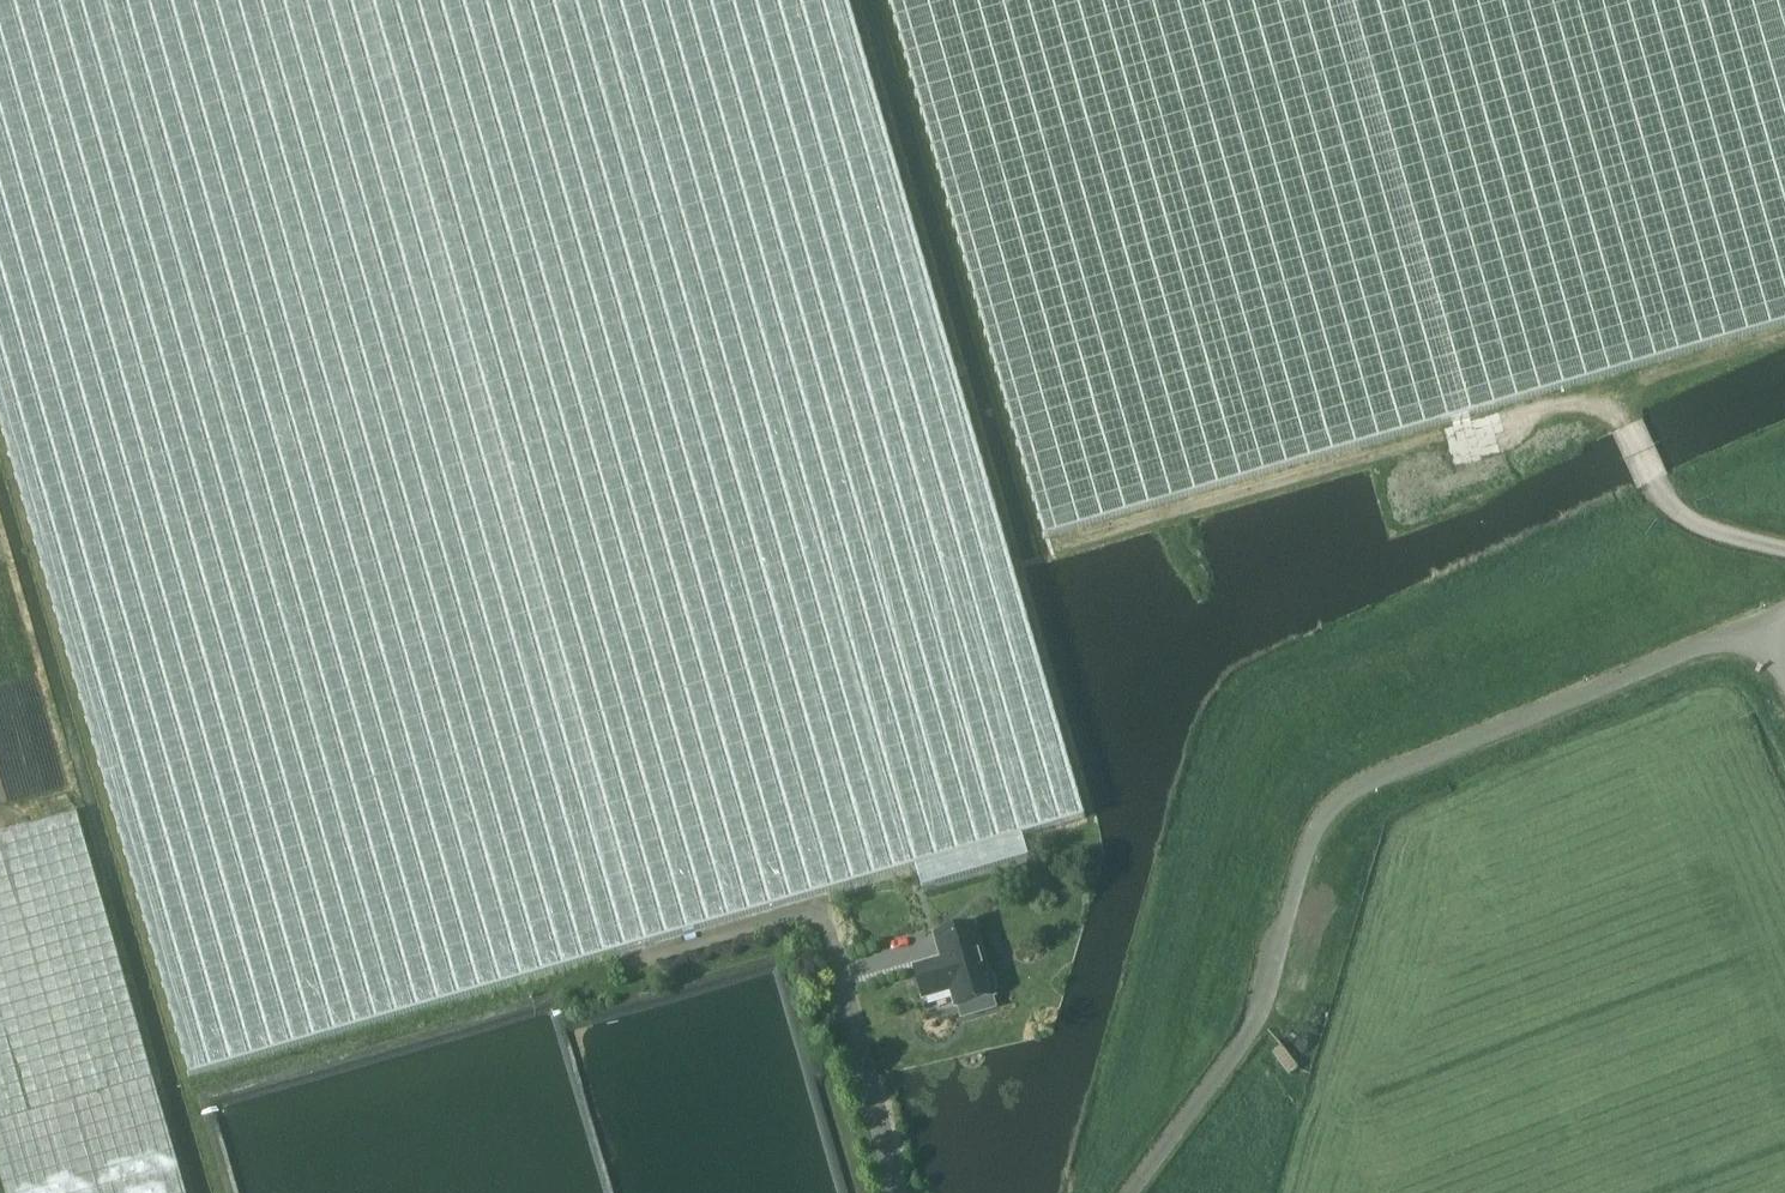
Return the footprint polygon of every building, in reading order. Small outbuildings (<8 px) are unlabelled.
[(916,867),(1023,836),(1085,818),(848,0),(0,0),(0,416),(191,1076),(916,867)] [(1045,538),(1784,323),(1784,0),(889,0),(1045,538)] [(79,811),(0,834),(0,1168),(7,1192),(186,1192),(79,811)] [(1023,836),(916,867),(923,888),(1029,857),(1023,836)] [(952,993),(957,1009),(1000,997),(998,991),(1001,990),(996,973),(993,974),(978,921),(935,934),(942,958),(914,966),(924,1001),(952,993)]
